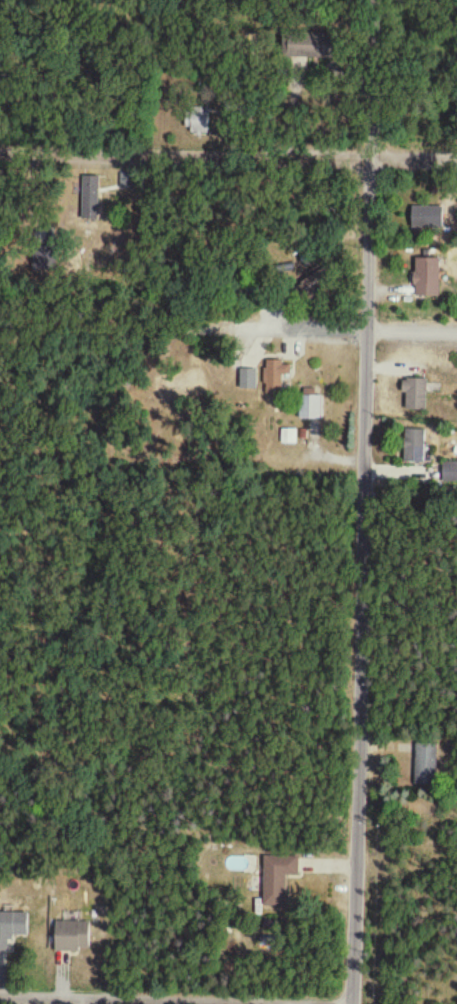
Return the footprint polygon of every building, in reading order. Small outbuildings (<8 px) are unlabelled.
[(331,60),(331,35),(283,35),(283,60),(331,60)] [(188,135),(209,135),(209,110),(188,110),(188,135)] [(83,177),(83,219),(99,219),(99,177),(83,177)] [(411,229),(443,229),(443,207),(411,207),(411,229)] [(439,259),(414,259),(414,298),(439,298),(439,259)] [(264,363),(264,390),(289,390),(289,363),(264,363)] [(426,412),(426,381),(403,381),(403,412),(426,412)] [(321,398),(299,398),(299,422),(321,422),(321,398)] [(424,464),(424,431),(404,431),(404,464),(424,464)] [(443,463),(443,483),(456,483),(456,463),(443,463)] [(439,746),(415,745),(415,780),(438,780),(439,746)] [(299,858),(263,858),(263,908),(285,909),(285,877),(299,877),(299,858)] [(7,954),(7,939),(27,939),(27,914),(0,914),(0,954),(7,954)] [(55,953),(89,953),(89,924),(55,924),(55,953)]
